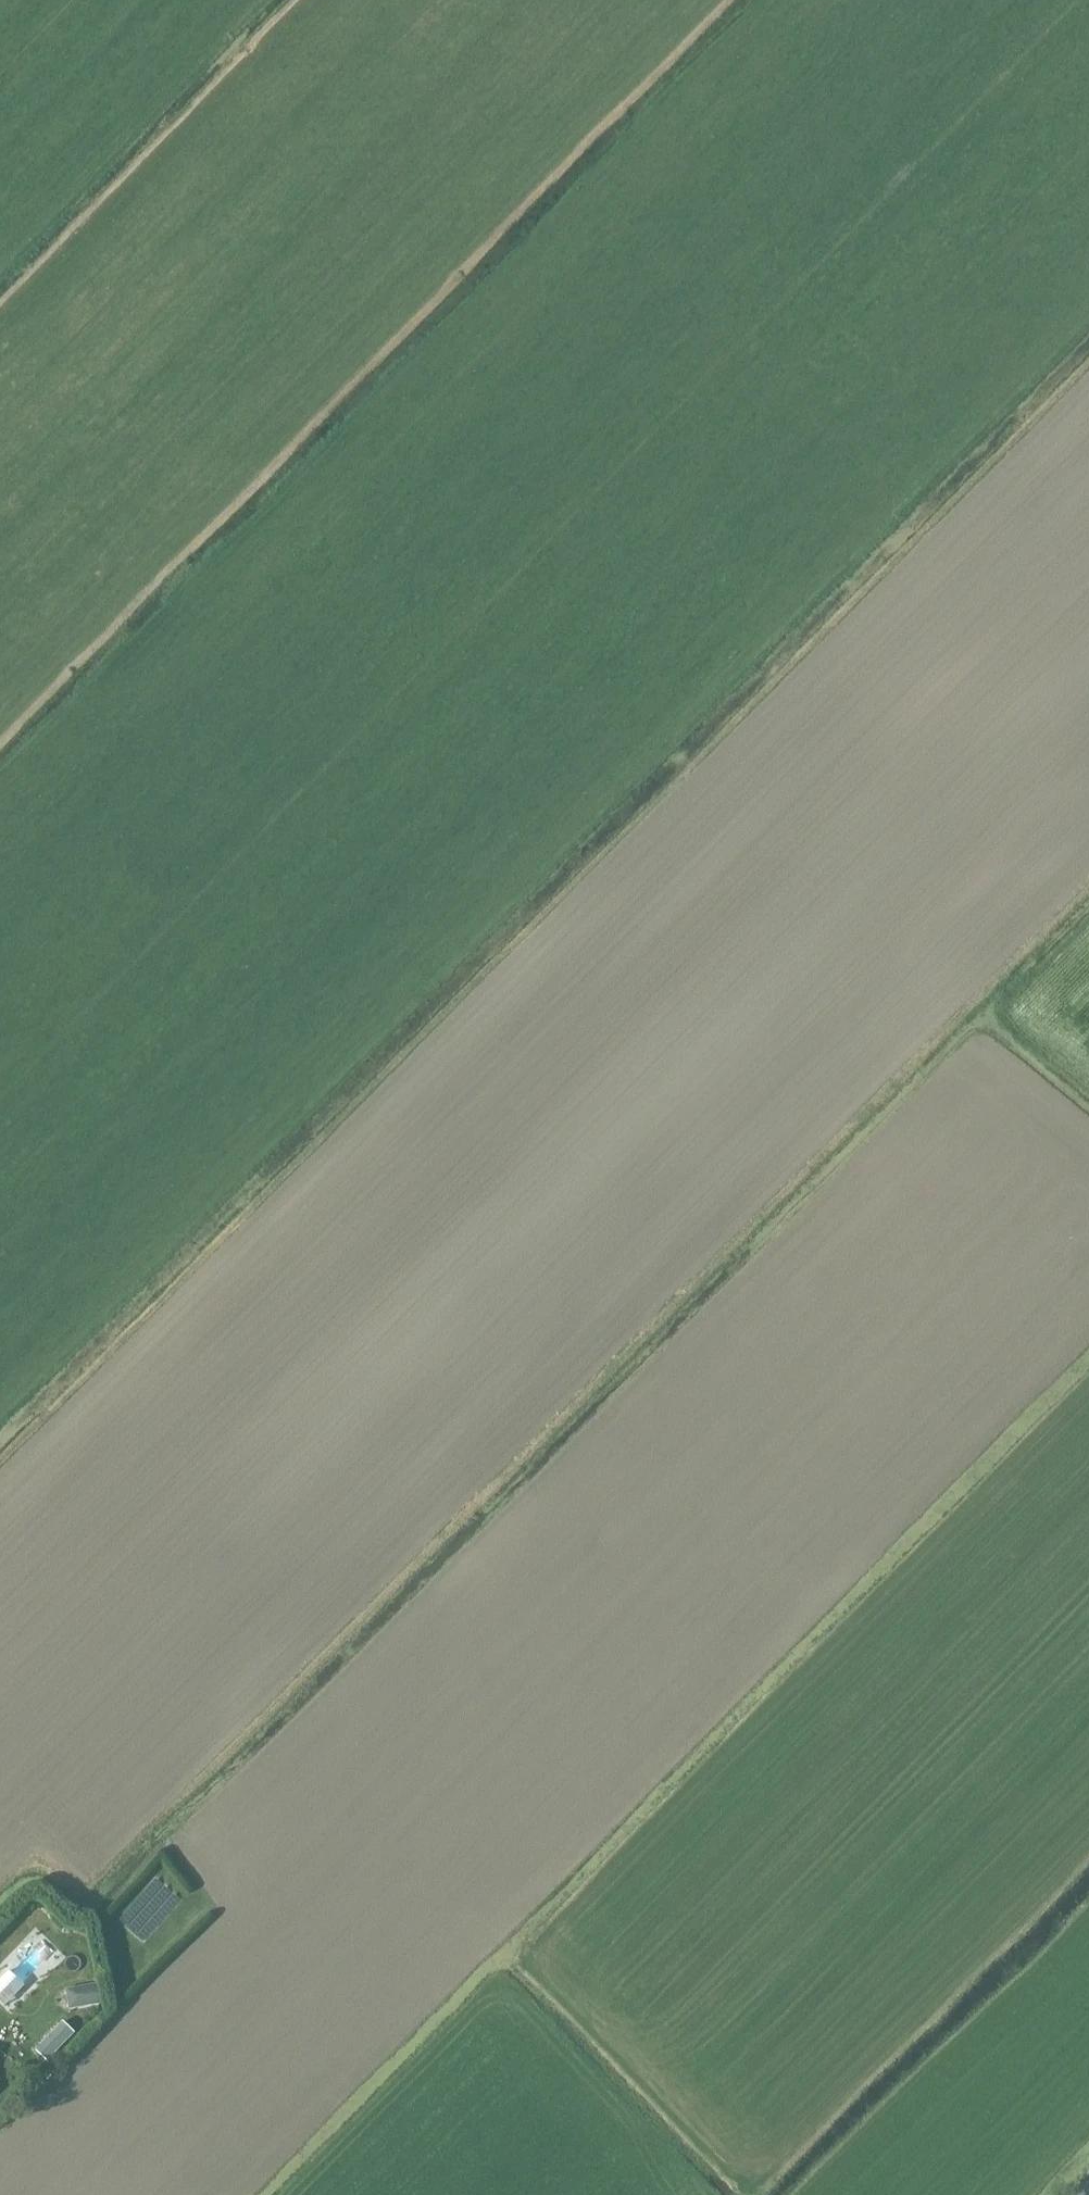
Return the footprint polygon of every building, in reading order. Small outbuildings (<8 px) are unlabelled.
[(0,1977),(0,1999),(4,2003),(59,1956),(35,1928),(0,1959),(0,1962),(7,1970),(0,1977)] [(66,1990),(69,2010),(102,2004),(99,1984),(66,1990)] [(63,2021),(36,2049),(48,2060),(75,2033),(63,2021)]
